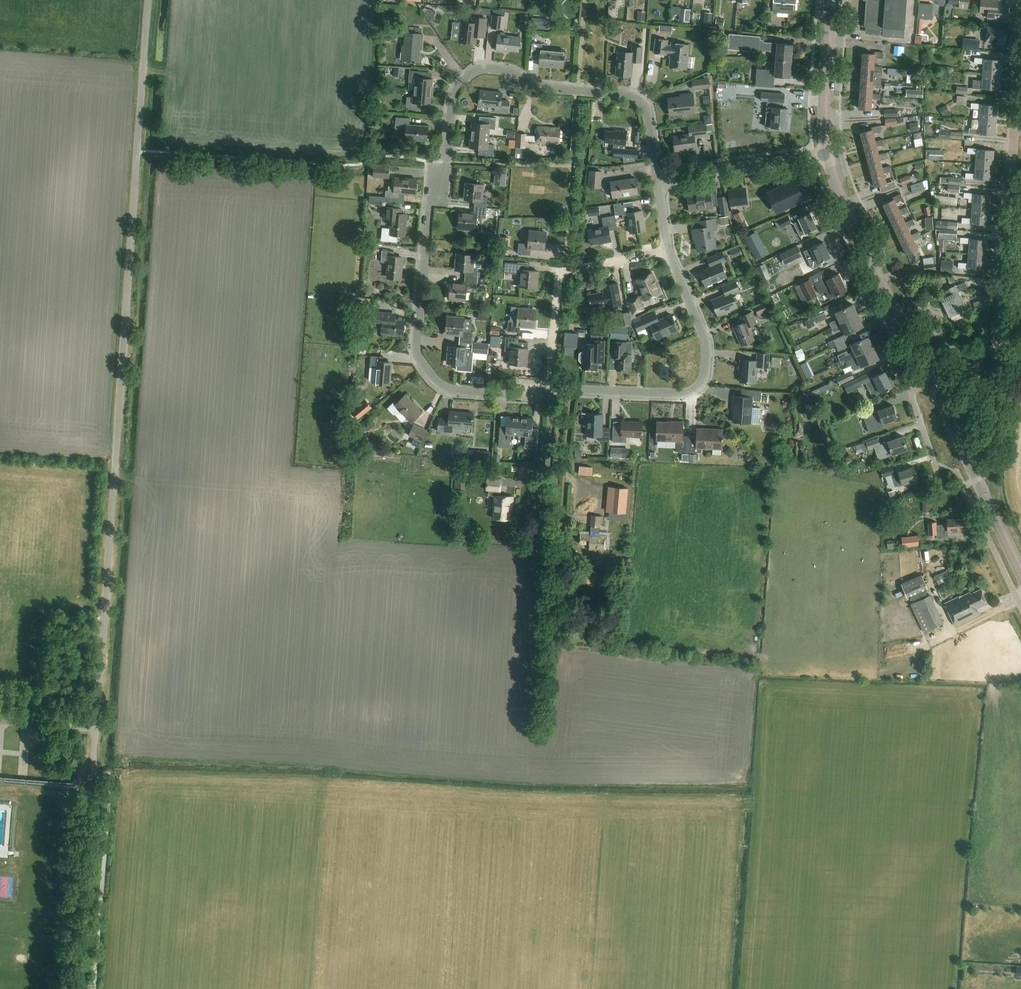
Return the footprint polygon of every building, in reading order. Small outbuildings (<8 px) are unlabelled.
[(772,12),(795,14),(796,4),(797,0),(773,0),(772,12)] [(904,38),(907,0),(865,0),(863,26),(866,26),(865,34),(883,35),(883,36),(904,38)] [(998,0),(981,0),(980,12),(988,13),(988,16),(1007,18),(1008,8),(997,7),(998,0)] [(919,3),(918,18),(922,19),(932,19),(933,5),(919,3)] [(689,22),(690,10),(680,9),(678,21),(689,22)] [(490,28),(503,30),(505,16),(504,16),(505,11),(493,10),(490,28)] [(645,22),(646,12),(638,11),(637,21),(645,22)] [(529,15),(520,14),(520,24),(528,24),(529,15)] [(461,22),(459,42),(476,44),(477,36),(485,37),(487,19),(473,17),(472,23),(461,22)] [(531,28),(549,30),(550,19),(532,18),(531,28)] [(985,42),(1005,44),(1006,30),(995,29),(995,27),(986,26),(985,42)] [(420,48),(422,48),(423,34),(406,33),(405,46),(403,46),(402,60),(419,62),(420,48)] [(729,34),(728,49),(759,52),(760,40),(760,37),(729,34)] [(504,50),(519,52),(520,37),(498,35),(497,51),(504,51),(504,50)] [(978,51),(979,40),(963,38),(962,49),(978,51)] [(693,57),(688,57),(689,45),(671,43),(671,46),(667,45),(668,40),(656,39),(654,53),(666,54),(666,53),(671,54),(669,67),(687,69),(687,68),(692,68),(694,67),(695,59),(693,57)] [(760,40),(759,52),(767,51),(776,54),(776,60),(792,61),(793,45),(777,43),(777,44),(764,43),(763,40),(760,40)] [(539,66),(563,68),(565,51),(542,49),(543,44),(532,43),(531,57),(540,57),(539,66)] [(632,46),(632,52),(618,51),(616,75),(632,76),(633,62),(641,62),(642,47),(632,46)] [(882,69),(882,67),(874,66),(875,58),(883,59),(883,52),(875,52),(874,54),(863,53),(862,67),(882,69)] [(983,74),(1000,75),(1001,60),(984,59),(984,58),(975,58),(974,63),(983,64),(983,74)] [(776,60),(775,70),(757,69),(756,86),(770,87),(771,77),(774,78),(775,76),(790,77),(792,61),(776,60)] [(403,77),(404,68),(394,67),(393,76),(403,77)] [(862,67),(861,81),(881,82),(882,69),(862,67)] [(410,70),(408,82),(409,82),(408,89),(414,90),(432,92),(433,79),(424,78),(424,72),(410,70)] [(1000,75),(983,74),(982,83),(973,83),(972,88),(982,89),(982,88),(998,90),(1000,75)] [(921,84),(922,75),(911,75),(911,83),(921,84)] [(709,87),(709,79),(693,81),(693,89),(709,87)] [(881,82),(861,81),(860,95),(880,96),(880,94),(872,94),(873,85),(881,86),(881,82)] [(923,98),(923,90),(906,89),(906,97),(923,98)] [(414,90),(413,97),(407,97),(406,109),(420,110),(421,104),(430,105),(432,92),(414,90)] [(495,111),(508,112),(509,101),(501,101),(502,93),(480,90),(479,105),(495,107),(495,111)] [(785,94),(761,92),(761,100),(767,101),(765,126),(786,128),(788,109),(782,108),(783,102),(784,102),(785,94)] [(694,112),(692,94),(681,95),(681,97),(669,99),(670,115),(694,112)] [(704,104),(711,104),(710,95),(703,96),(704,104)] [(880,96),(860,95),(859,109),(871,109),(872,99),(880,100),(880,96)] [(979,119),(996,120),(997,106),(980,104),(971,103),(971,108),(980,109),(979,119)] [(943,116),(950,112),(946,105),(939,109),(943,116)] [(427,141),(428,127),(409,125),(410,118),(396,117),(395,130),(406,131),(405,139),(427,141)] [(471,135),(489,137),(489,129),(495,130),(496,118),(480,117),(479,123),(472,122),(471,135)] [(995,135),(996,120),(979,119),(979,120),(974,119),(972,121),(971,128),(969,128),(969,133),(978,134),(978,133),(995,135)] [(917,122),(909,123),(911,132),(919,131),(917,122)] [(708,135),(706,124),(688,126),(689,135),(673,137),(675,151),(688,149),(688,150),(696,149),(694,137),(708,135)] [(876,144),(876,141),(873,133),(881,131),(880,125),(871,127),(872,130),(861,133),(864,147),(876,144)] [(549,142),(560,143),(561,128),(537,127),(537,136),(526,136),(526,134),(517,133),(516,147),(525,148),(526,141),(536,141),(536,143),(549,144),(549,142)] [(939,138),(962,139),(963,133),(950,132),(951,130),(939,129),(939,138)] [(635,161),(634,157),(638,158),(639,150),(625,149),(627,131),(614,130),(614,132),(606,131),(605,142),(614,143),(613,157),(621,158),(622,156),(623,156),(624,163),(635,161)] [(489,137),(471,135),(470,148),(479,149),(478,155),(493,156),(494,145),(488,144),(489,137)] [(915,145),(923,144),(922,136),(914,137),(915,145)] [(876,144),(864,147),(868,160),(880,157),(879,155),(877,147),(885,145),(884,139),(876,141),(876,144)] [(516,148),(515,158),(523,158),(524,148),(516,148)] [(975,164),(992,165),(994,151),(977,149),(967,148),(967,153),(976,154),(975,164)] [(939,161),(939,151),(926,150),(925,160),(939,161)] [(880,157),(868,160),(871,173),(883,170),(882,168),(880,160),(888,158),(887,153),(879,155),(880,157)] [(923,161),(914,163),(916,170),(924,168),(923,161)] [(992,165),(975,164),(975,174),(965,173),(965,178),(974,179),(974,178),(991,180),(992,165)] [(373,178),(389,178),(390,165),(374,165),(373,178)] [(883,170),(871,173),(875,186),(879,185),(887,183),(884,173),(892,171),(890,166),(882,168),(883,170)] [(602,171),(590,171),(588,187),(600,188),(602,171)] [(494,185),(505,186),(507,174),(495,173),(494,185)] [(899,179),(902,186),(912,182),(913,183),(917,182),(914,176),(910,177),(910,175),(899,179)] [(388,186),(388,191),(386,191),(385,197),(370,196),(370,202),(387,203),(387,202),(403,204),(404,193),(415,194),(416,179),(396,178),(395,186),(388,186)] [(638,194),(635,178),(611,182),(613,198),(638,194)] [(948,178),(948,185),(960,186),(960,179),(948,178)] [(776,211),(803,199),(795,182),(784,186),(785,188),(780,191),(779,189),(768,194),(776,211)] [(893,182),(887,183),(879,185),(881,192),(895,187),(893,182)] [(923,182),(910,186),(913,193),(926,189),(923,182)] [(474,206),(487,208),(488,198),(483,197),(484,185),(466,183),(464,199),(475,200),(474,206)] [(745,189),(728,191),(730,205),(747,203),(745,189)] [(718,205),(716,193),(711,193),(711,192),(701,193),(701,194),(687,196),(689,211),(706,208),(706,207),(718,205)] [(936,204),(956,206),(957,198),(948,197),(948,200),(940,199),(941,196),(934,195),(933,192),(931,192),(931,198),(936,199),(936,204)] [(972,209),(989,210),(990,195),(973,194),(973,193),(964,192),(963,198),(973,198),(972,209)] [(901,212),(900,210),(896,203),(903,199),(901,194),(893,197),(894,200),(883,205),(890,218),(901,212)] [(718,198),(721,216),(729,215),(726,197),(718,198)] [(633,204),(622,206),(621,203),(613,204),(615,215),(622,214),(623,219),(628,218),(630,233),(645,231),(642,211),(634,212),(633,204)] [(487,208),(474,206),(474,212),(460,211),(459,229),(475,231),(476,217),(486,218),(487,208)] [(392,220),(391,229),(385,229),(383,230),(382,238),(384,240),(395,241),(397,240),(397,235),(405,235),(407,215),(401,215),(401,209),(386,207),(385,219),(392,220)] [(901,212),(890,218),(895,230),(907,225),(906,223),(902,215),(909,212),(907,207),(900,210),(901,212)] [(989,210),(972,209),(971,218),(962,218),(961,223),(971,224),(971,223),(988,225),(989,210)] [(817,227),(810,213),(799,218),(800,220),(794,223),(800,235),(805,233),(817,227)] [(617,229),(614,216),(602,218),(604,227),(588,231),(590,245),(603,242),(603,243),(611,242),(609,230),(617,229)] [(728,216),(720,217),(721,226),(729,224),(728,216)] [(775,223),(778,230),(792,223),(788,216),(778,221),(775,223)] [(926,229),(933,228),(932,216),(925,217),(926,229)] [(717,229),(715,218),(699,221),(700,228),(692,229),(693,237),(695,237),(697,251),(716,248),(713,229),(717,229)] [(907,225),(895,230),(901,242),(912,237),(911,235),(908,228),(915,224),(913,219),(906,223),(907,225)] [(936,221),(936,228),(957,230),(958,223),(936,221)] [(960,237),(960,238),(956,238),(957,231),(939,229),(939,230),(937,230),(936,239),(940,240),(939,252),(946,252),(946,241),(956,242),(955,243),(960,243),(960,242),(969,243),(968,253),(985,255),(986,240),(970,239),(970,238),(960,237)] [(531,249),(544,250),(546,232),(530,231),(529,244),(519,243),(518,254),(531,255),(531,249)] [(912,237),(901,242),(907,254),(918,249),(914,240),(921,236),(919,231),(911,235),(912,237)] [(744,238),(755,260),(767,254),(764,247),(758,249),(751,234),(744,238)] [(488,235),(488,243),(498,244),(499,236),(488,235)] [(508,255),(510,238),(500,237),(499,254),(508,255)] [(830,257),(824,242),(811,248),(804,252),(808,260),(815,257),(817,263),(830,257)] [(779,255),(784,265),(802,256),(798,246),(779,255)] [(489,247),(488,256),(496,257),(497,248),(489,247)] [(739,247),(730,250),(733,258),(742,254),(739,247)] [(387,277),(401,278),(403,258),(394,257),(394,251),(382,250),(381,262),(388,263),(387,277)] [(726,260),(722,252),(707,258),(710,266),(699,271),(705,286),(727,277),(721,262),(726,260)] [(985,255),(968,253),(967,263),(958,262),(958,267),(967,268),(984,269),(985,255)] [(481,260),(474,259),(474,255),(457,254),(455,270),(465,271),(465,277),(477,278),(478,268),(481,268),(481,260)] [(941,261),(940,274),(952,275),(953,262),(941,261)] [(505,263),(505,272),(520,274),(519,286),(537,287),(539,271),(528,271),(529,264),(505,263)] [(765,264),(756,268),(761,282),(771,278),(765,264)] [(634,310),(635,313),(644,309),(641,302),(661,293),(653,273),(637,280),(643,295),(639,297),(638,296),(628,300),(632,310),(634,310)] [(815,284),(822,280),(819,273),(808,278),(809,280),(798,285),(806,301),(817,296),(812,285),(815,284)] [(831,276),(822,280),(815,284),(820,293),(825,291),(829,298),(846,290),(839,274),(831,277),(831,276)] [(451,282),(450,299),(465,301),(467,288),(477,288),(477,278),(465,277),(464,283),(451,282)] [(736,297),(734,298),(732,294),(740,291),(736,282),(722,287),(725,294),(712,300),(718,317),(738,308),(736,302),(738,301),(736,297)] [(623,312),(617,283),(603,286),(604,292),(588,295),(590,307),(592,307),(593,312),(607,309),(617,308),(620,326),(632,326),(632,327),(631,320),(629,311),(623,312)] [(941,299),(950,317),(962,311),(961,310),(966,308),(955,286),(950,288),(952,294),(941,299)] [(981,300),(973,303),(975,309),(984,306),(981,300)] [(359,322),(371,323),(372,305),(360,304),(359,322)] [(754,308),(758,316),(767,311),(764,304),(754,308)] [(832,328),(858,315),(853,304),(835,313),(838,319),(830,323),(832,328)] [(520,326),(534,327),(535,309),(519,308),(518,321),(508,320),(507,331),(520,332),(520,326)] [(757,323),(752,311),(741,316),(744,322),(733,327),(741,345),(754,340),(748,326),(757,323)] [(404,321),(395,320),(395,313),(377,312),(376,326),(383,326),(383,333),(403,335),(404,321)] [(489,321),(490,313),(478,312),(477,320),(489,321)] [(636,318),(636,317),(631,320),(632,327),(632,328),(635,326),(640,338),(648,335),(646,330),(651,328),(656,339),(678,329),(672,315),(659,320),(656,313),(641,319),(640,316),(636,318)] [(813,318),(816,324),(827,319),(824,313),(813,318)] [(858,315),(832,328),(834,332),(843,328),(846,334),(863,326),(858,315)] [(459,341),(472,342),(473,332),(463,331),(464,318),(448,316),(447,334),(460,335),(459,341)] [(812,318),(804,321),(808,329),(815,325),(812,318)] [(589,336),(608,337),(609,325),(590,324),(589,336)] [(490,327),(490,334),(500,335),(500,327),(490,327)] [(827,337),(834,334),(831,328),(825,331),(827,337)] [(575,344),(576,331),(563,331),(563,344),(575,344)] [(835,346),(846,341),(844,335),(833,341),(828,343),(831,348),(835,346)] [(528,349),(528,343),(518,342),(519,338),(506,337),(505,351),(510,351),(509,363),(527,365),(528,349)] [(854,351),(848,354),(847,351),(837,355),(841,363),(874,348),(868,337),(851,345),(854,351)] [(472,342),(459,341),(459,347),(448,346),(447,362),(457,363),(465,364),(466,352),(471,352),(472,343),(472,342)] [(584,343),(584,352),(581,352),(579,354),(579,360),(581,362),(584,362),(584,370),(597,371),(597,363),(603,364),(604,341),(591,341),(591,344),(584,343)] [(849,346),(846,341),(835,346),(838,352),(849,346)] [(632,342),(619,342),(613,342),(613,357),(618,357),(617,370),(631,371),(632,342)] [(465,364),(457,363),(456,371),(472,372),(473,355),(488,356),(489,344),(472,343),(471,352),(466,352),(465,364)] [(801,348),(795,351),(796,354),(795,354),(797,357),(804,353),(801,348)] [(874,348),(841,363),(843,368),(858,361),(861,367),(879,358),(874,348)] [(771,362),(769,362),(769,353),(758,353),(757,361),(740,359),(740,369),(741,369),(740,381),(756,382),(757,366),(768,367),(781,368),(782,356),(772,355),(771,362)] [(376,382),(390,383),(392,363),(382,363),(383,357),(371,356),(370,367),(377,368),(376,382)] [(800,366),(803,373),(810,369),(807,362),(800,366)] [(831,383),(833,388),(854,378),(851,371),(830,381),(831,383)] [(867,374),(844,385),(847,392),(866,383),(872,396),(892,387),(892,385),(893,385),(890,380),(889,380),(885,372),(873,377),(873,378),(870,379),(867,374)] [(833,388),(831,383),(812,392),(814,397),(833,388)] [(387,392),(387,384),(376,384),(376,391),(387,392)] [(761,409),(753,408),(753,400),(761,401),(762,396),(762,391),(744,389),(744,397),(733,396),(733,408),(734,408),(732,421),(751,423),(751,424),(760,424),(761,409)] [(422,412),(405,394),(395,404),(393,402),(387,408),(393,415),(402,413),(411,422),(422,412)] [(357,419),(371,408),(366,401),(352,413),(357,419)] [(897,418),(893,405),(878,410),(878,411),(874,412),(872,407),(862,411),(863,416),(870,414),(873,422),(881,419),(882,423),(897,418)] [(452,432),(452,427),(472,428),(474,413),(450,412),(449,419),(439,419),(438,431),(452,432)] [(599,441),(609,441),(610,427),(602,427),(602,414),(587,414),(586,436),(599,436),(599,441)] [(506,426),(500,426),(499,447),(508,448),(510,446),(510,441),(511,441),(512,435),(519,435),(520,417),(507,416),(506,426)] [(533,418),(520,417),(519,435),(526,436),(525,448),(537,449),(539,429),(532,428),(533,418)] [(642,437),(643,422),(621,421),(621,430),(613,430),(613,442),(626,442),(626,436),(642,437)] [(689,452),(690,436),(682,435),(683,421),(672,421),(672,422),(657,421),(657,440),(676,441),(676,451),(689,452)] [(414,424),(408,436),(422,442),(427,431),(414,424)] [(697,436),(690,436),(689,452),(701,452),(702,448),(722,449),(723,429),(697,428),(697,436)] [(359,436),(360,431),(353,431),(352,444),(364,445),(365,439),(358,439),(359,436)] [(908,449),(903,436),(888,441),(888,442),(882,443),(885,452),(891,450),(892,454),(908,449)] [(865,442),(868,450),(881,446),(878,438),(865,442)] [(611,448),(610,458),(622,458),(623,448),(611,448)] [(822,451),(821,454),(823,456),(826,457),(829,456),(830,452),(828,450),(825,449),(822,451)] [(468,451),(468,456),(458,456),(458,460),(489,462),(490,452),(468,451)] [(751,464),(755,461),(751,455),(747,458),(751,464)] [(913,466),(894,473),(892,465),(880,469),(883,477),(885,476),(889,488),(902,484),(918,479),(913,466)] [(518,479),(531,480),(532,468),(519,467),(511,467),(511,473),(518,473),(518,479)] [(596,468),(595,476),(609,477),(610,469),(596,468)] [(455,475),(455,490),(465,490),(466,476),(455,475)] [(593,484),(608,486),(609,478),(594,476),(593,484)] [(510,507),(512,507),(512,497),(499,496),(499,491),(500,491),(501,479),(487,478),(486,490),(489,490),(489,495),(494,496),(492,518),(509,520),(510,507)] [(615,487),(613,512),(626,513),(628,488),(615,487)] [(891,500),(897,498),(895,490),(888,492),(891,500)] [(922,503),(923,513),(931,512),(930,500),(922,501),(922,503)] [(590,515),(589,526),(599,527),(600,523),(602,523),(603,516),(590,515)] [(967,529),(966,519),(958,520),(958,519),(947,520),(947,524),(941,524),(941,531),(937,531),(936,522),(928,522),(929,535),(937,535),(937,538),(948,537),(948,531),(959,530),(959,529),(967,529)] [(457,524),(454,531),(459,533),(462,526),(457,524)] [(589,545),(589,549),(605,550),(606,535),(590,534),(590,535),(580,534),(579,544),(589,545)] [(901,538),(903,548),(919,546),(918,536),(901,538)] [(888,549),(896,549),(895,540),(887,541),(888,549)] [(947,570),(934,576),(939,586),(951,580),(947,570)] [(922,577),(902,585),(907,597),(927,589),(922,577)] [(986,603),(980,590),(975,592),(974,590),(964,595),(964,594),(944,604),(955,626),(979,614),(976,608),(986,603)] [(943,623),(931,595),(911,604),(924,632),(943,623)] [(1,876),(1,895),(13,896),(14,877),(1,876)]
